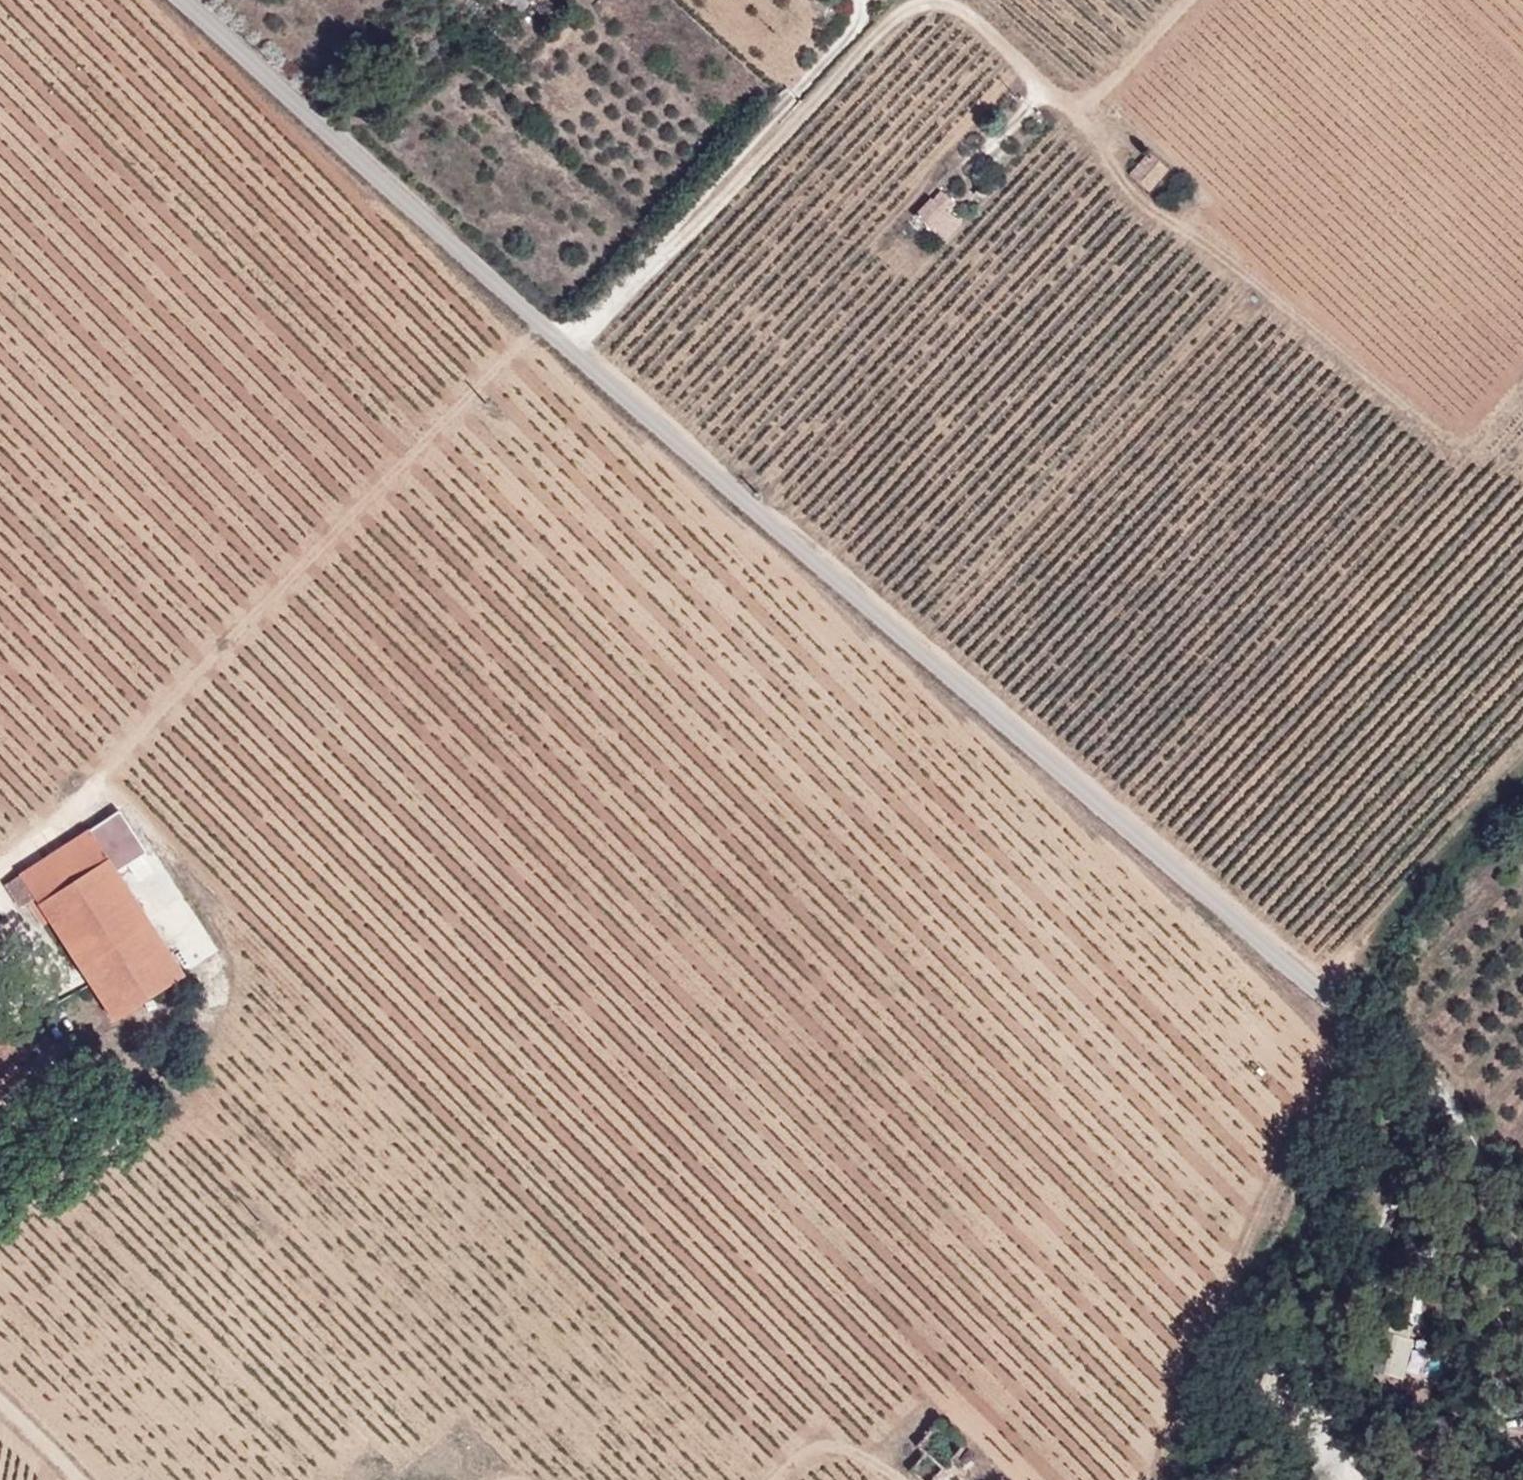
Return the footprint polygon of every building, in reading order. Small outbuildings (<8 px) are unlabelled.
[(1143,160),(1139,166),(1156,184),(1178,160),(1161,143),(1143,160)] [(924,209),(942,224),(956,207),(938,192),(924,209)] [(956,207),(942,224),(941,226),(956,238),(971,219),(956,207)] [(98,835),(15,889),(30,913),(38,908),(52,931),(56,928),(119,1026),(192,980),(98,835)] [(44,1065),(3,1000),(0,1002),(0,1097),(44,1065)] [(1390,1309),(1375,1362),(1403,1370),(1418,1317),(1390,1309)]
